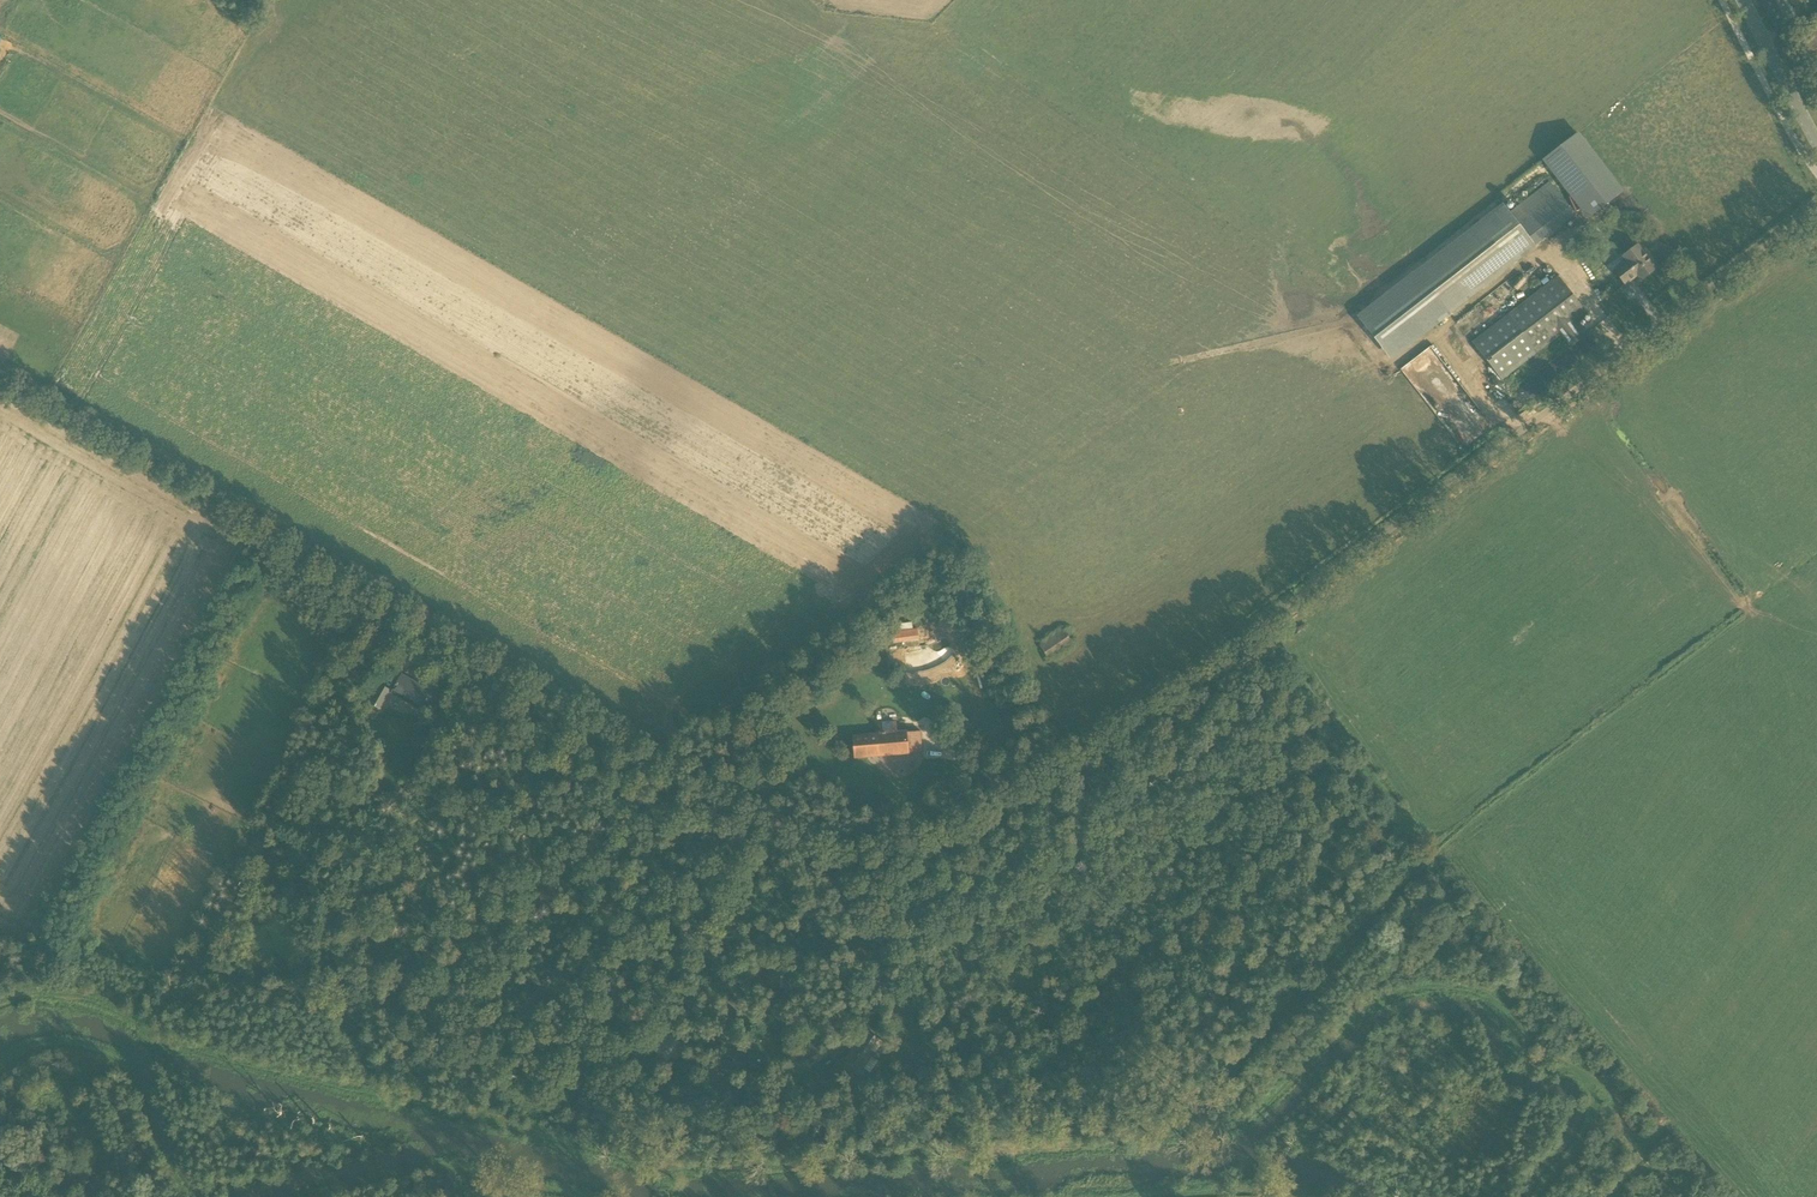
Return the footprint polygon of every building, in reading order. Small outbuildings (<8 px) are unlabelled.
[(1794,15),(1785,1),(1787,0),(1766,0),(1762,2),(1776,27),(1794,15)] [(1591,216),(1625,190),(1579,130),(1545,156),(1591,216)] [(1391,355),(1571,214),(1581,207),(1557,176),(1510,212),(1505,206),(1362,318),(1391,355)] [(1645,252),(1638,244),(1622,256),(1626,261),(1614,270),(1625,284),(1638,275),(1641,280),(1660,266),(1659,265),(1658,266),(1646,251),(1645,252)] [(1560,334),(1570,347),(1584,337),(1574,324),(1587,313),(1558,276),(1472,342),(1501,380),(1560,334)] [(922,628),(900,628),(900,640),(921,640),(922,628)] [(1048,657),(1072,641),(1063,628),(1039,644),(1048,657)] [(423,709),(433,692),(402,675),(393,692),(423,709)] [(390,690),(381,685),(370,703),(380,709),(390,690)] [(898,732),(897,721),(879,723),(880,734),(853,737),(856,757),(923,752),(921,731),(908,732),(908,731),(898,732)] [(780,976),(793,976),(793,969),(769,968),(769,975),(780,976)] [(729,1003),(735,1008),(750,1021),(756,1013),(741,1001),(735,996),(729,1003)] [(668,1061),(671,1056),(677,1049),(681,1042),(672,1035),(659,1054),(668,1061)] [(821,1052),(814,1041),(794,1054),(801,1064),(812,1057),(821,1052)]
